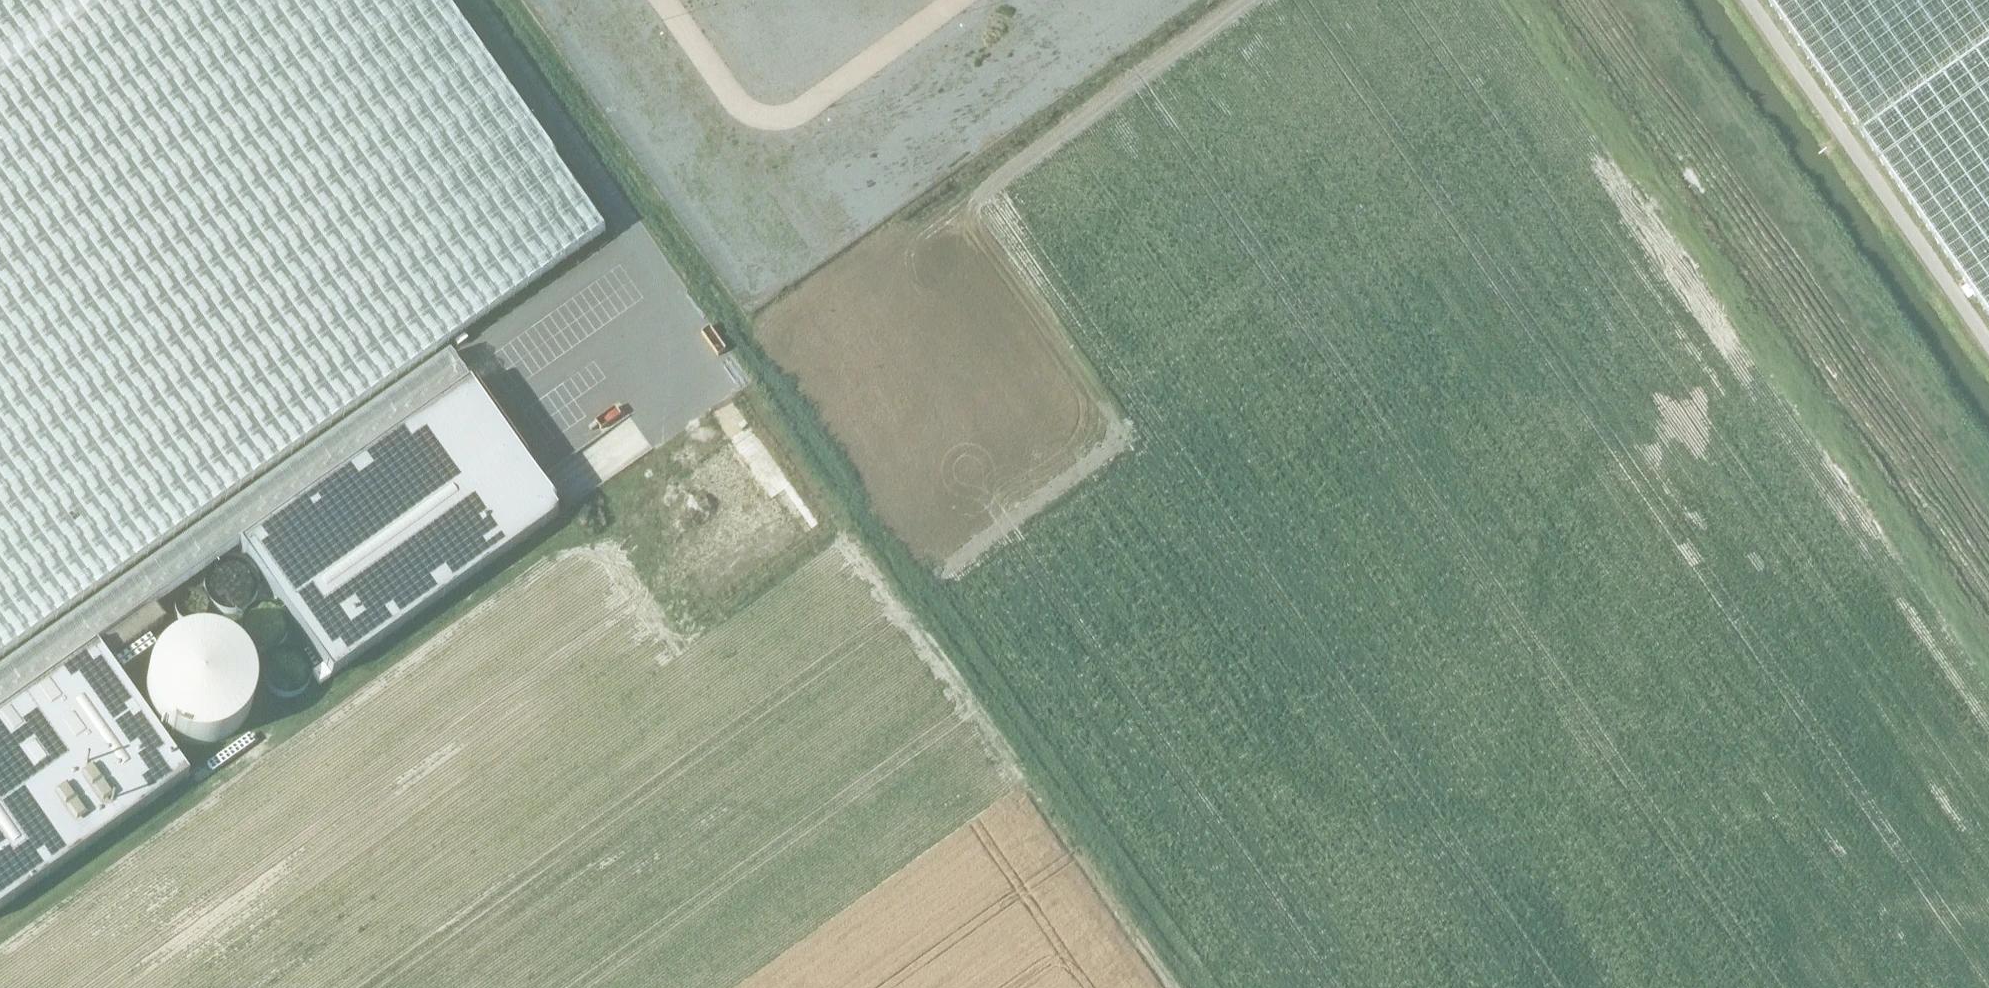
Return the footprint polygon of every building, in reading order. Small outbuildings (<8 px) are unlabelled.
[(605,231),(442,0),(0,0),(0,657),(605,231)] [(1862,135),(1988,47),(1988,0),(1767,0),(1862,135)] [(1899,162),(1988,292),(1988,101),(1899,162)] [(187,778),(106,662),(164,621),(152,605),(237,544),(331,677),(560,515),(447,355),(0,670),(0,910),(187,778)] [(535,470),(556,500),(639,445),(618,414),(535,470)] [(230,736),(232,735),(237,730),(240,727),(242,724),(246,719),(249,713),(251,707),(253,701),(253,694),(253,690),(253,686),(252,680),(250,673),(248,668),(247,665),(244,661),(242,658),(240,655),(235,651),(230,647),(226,644),(223,643),(217,640),(213,639),(210,638),(203,637),(197,637),(190,638),(184,639),(177,642),(174,643),(170,645),(165,649),(160,654),(158,657),(155,660),(152,665),(150,669),(148,672),(146,679),(145,685),(145,692),(145,696),(146,700),(147,706),(148,710),(150,714),(151,717),(153,720),(157,726),(161,730),(164,732),(169,736),(173,739),(176,740),(179,742),(183,743),(187,744),(191,745),(194,745),(199,746),(205,745),(209,745),(213,744),(219,742),(225,739),(230,736)] [(307,682),(318,676),(310,663),(299,670),(307,682)]
